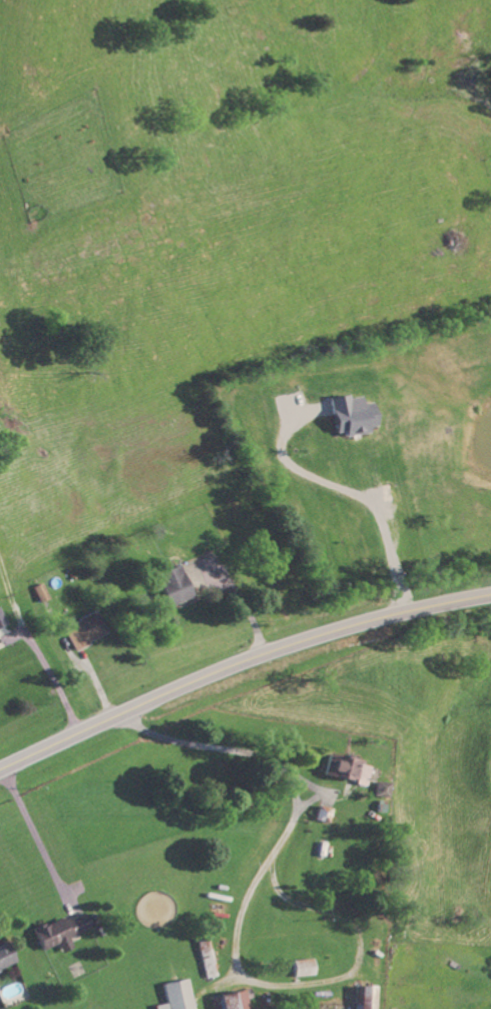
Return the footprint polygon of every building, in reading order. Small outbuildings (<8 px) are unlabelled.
[(335,430),(373,424),(369,402),(351,405),(349,395),(330,398),(335,430)] [(164,606),(188,598),(178,565),(154,573),(164,606)] [(48,598),(42,583),(34,586),(40,601),(48,598)] [(63,624),(73,648),(105,635),(95,611),(63,624)] [(324,752),(319,773),(363,783),(367,762),(324,752)] [(387,781),(372,780),(370,794),(386,796),(387,781)] [(331,807),(317,803),(313,818),(327,822),(331,807)] [(89,927),(82,909),(32,929),(40,949),(56,943),(60,951),(72,946),(68,936),(89,927)] [(205,977),(217,974),(207,936),(195,939),(205,977)] [(14,962),(5,941),(0,943),(0,968),(14,962)] [(313,973),(311,957),(290,959),(292,975),(313,973)] [(186,977),(160,982),(164,1002),(152,1004),(153,1008),(193,1008),(186,977)] [(376,984),(356,984),(356,1008),(375,1008),(376,984)] [(211,1008),(245,1008),(241,989),(208,995),(211,1008)]
